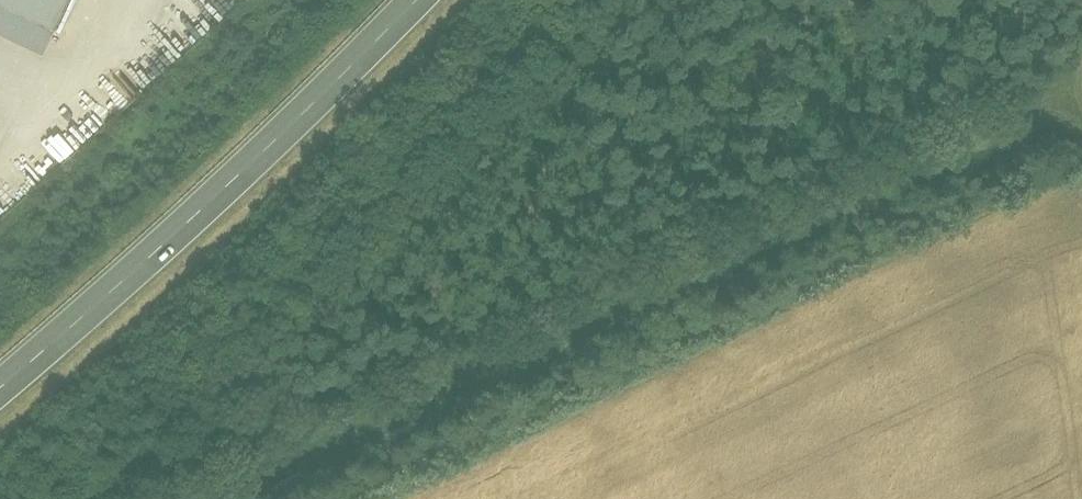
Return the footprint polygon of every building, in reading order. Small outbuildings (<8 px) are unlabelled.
[(58,18),(66,0),(19,0),(58,18)]
